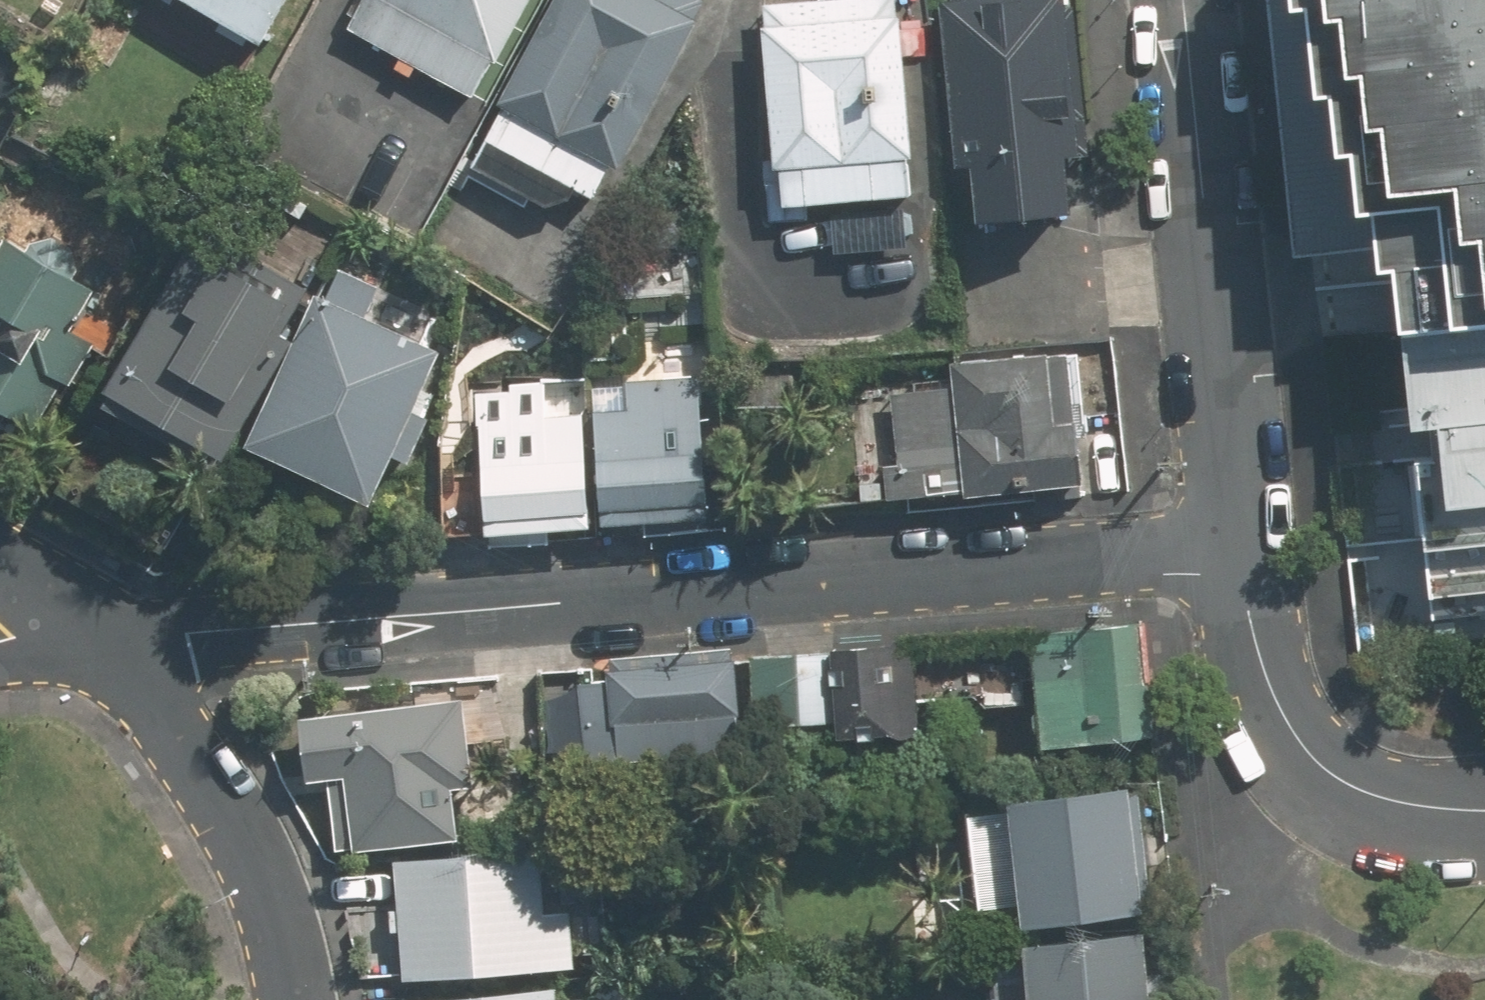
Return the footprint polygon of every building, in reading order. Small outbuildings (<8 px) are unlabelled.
[(260,42),(286,0),(189,0),(260,42)] [(522,0),(365,0),(354,20),(467,85),(485,51),(492,54),(522,0)] [(496,97),(503,100),(470,160),(542,200),(579,190),(585,193),(604,157),(617,164),(697,19),(691,16),(701,0),(550,0),(496,97)] [(769,22),(779,157),(772,157),(776,212),(815,209),(815,200),(915,193),(901,0),(775,0),(777,22),(769,22)] [(959,160),(973,157),(980,215),(1073,204),(1067,150),(1081,149),(1079,137),(1089,136),(1072,0),(940,0),(959,160)] [(1484,294),(1484,0),(1294,0),(1294,7),(1303,6),(1310,88),(1327,87),(1333,152),(1345,151),(1351,214),(1382,211),(1390,303),(1484,294)] [(221,451),(296,326),(281,318),(308,273),(208,213),(108,384),(114,387),(105,402),(205,462),(214,447),(221,451)] [(15,451),(53,385),(60,389),(84,348),(59,335),(85,291),(68,280),(68,277),(69,271),(68,267),(67,261),(65,256),(61,252),(58,249),(54,246),(50,243),(44,243),(39,241),(34,242),(28,244),(25,245),(20,248),(18,251),(0,241),(0,442),(15,451)] [(321,288),(251,437),(369,493),(388,450),(405,458),(440,383),(424,375),(439,343),(361,308),(377,274),(342,257),(326,291),(321,288)] [(1484,419),(1484,307),(1325,327),(1339,437),(1484,419)] [(962,495),(1079,483),(1066,349),(949,360),(951,381),(893,387),(900,459),(881,462),(885,496),(961,489),(962,495)] [(587,529),(578,414),(546,416),(542,370),(508,372),(509,383),(471,385),(482,538),(587,529)] [(589,408),(595,526),(707,520),(699,370),(627,375),(628,406),(589,408)] [(1484,635),(1484,419),(1339,437),(1366,649),(1484,635)] [(1155,736),(1144,619),(1035,631),(1044,746),(1155,736)] [(912,639),(753,654),(760,729),(919,714),(912,639)] [(609,759),(736,748),(728,657),(599,668),(600,680),(578,682),(585,753),(608,751),(609,759)] [(471,774),(463,694),(300,712),(306,773),(331,770),(340,846),(453,833),(449,796),(434,797),(432,778),(471,774)] [(1155,781),(1008,793),(1020,919),(1166,907),(1155,781)] [(395,853),(406,970),(568,955),(563,900),(537,903),(531,839),(395,853)] [(1031,938),(1037,999),(1163,999),(1156,929),(1031,938)] [(551,977),(414,991),(415,999),(579,999),(578,992),(553,995),(551,977)]
